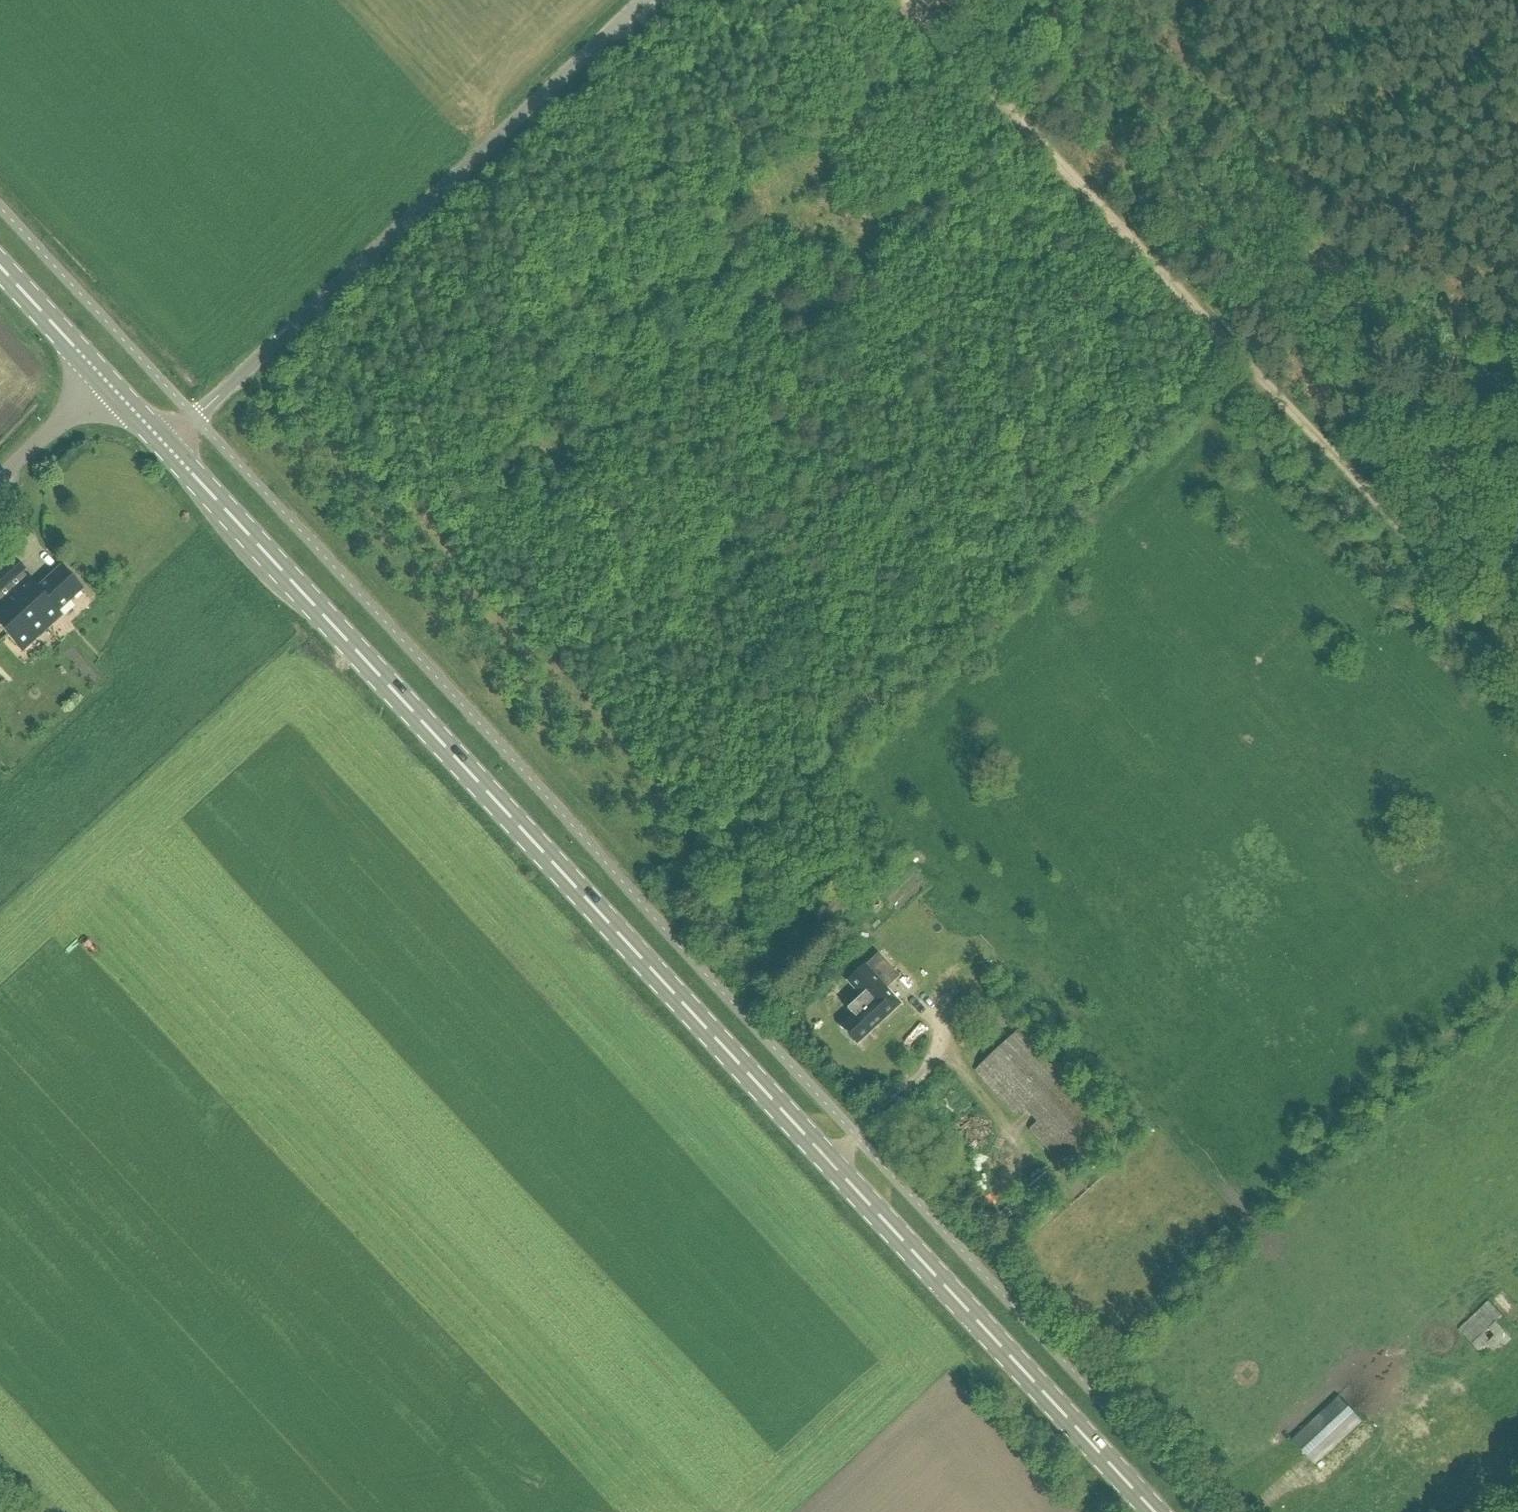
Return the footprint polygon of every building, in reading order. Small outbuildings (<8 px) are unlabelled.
[(37,591),(58,613),(82,591),(61,568),(37,591)] [(37,591),(27,579),(0,604),(0,628),(22,652),(61,616),(58,613),(37,591)] [(856,1044),(899,1004),(885,989),(898,978),(877,956),(847,982),(866,1004),(841,1029),(856,1044)] [(1118,1130),(1022,1027),(973,1072),(1015,1116),(1022,1110),(1035,1124),(1028,1131),(1070,1175),(1118,1130)] [(1480,1294),(1452,1322),(1465,1335),(1493,1308),(1480,1294)] [(1482,1350),(1502,1328),(1488,1316),(1468,1337),(1482,1350)] [(1343,1465),(1373,1438),(1338,1400),(1294,1440),(1308,1454),(1322,1442),(1343,1465)]
